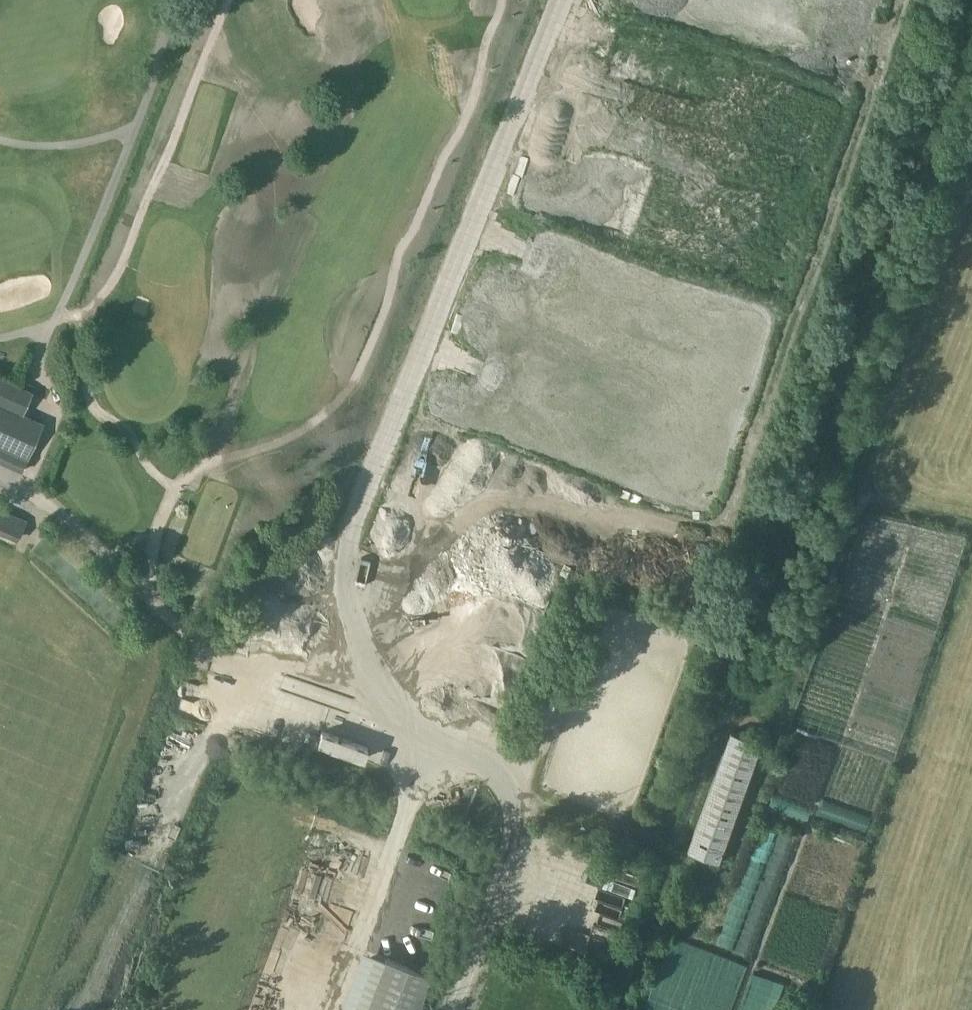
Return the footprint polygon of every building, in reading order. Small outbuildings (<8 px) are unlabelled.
[(21,471),(43,423),(23,414),(32,392),(0,378),(0,462),(21,471)] [(0,502),(0,528),(22,538),(32,516),(0,502)] [(720,862),(762,742),(732,731),(689,851),(720,862)] [(432,976),(425,973),(388,959),(368,1009),(419,1009),(432,976)]
